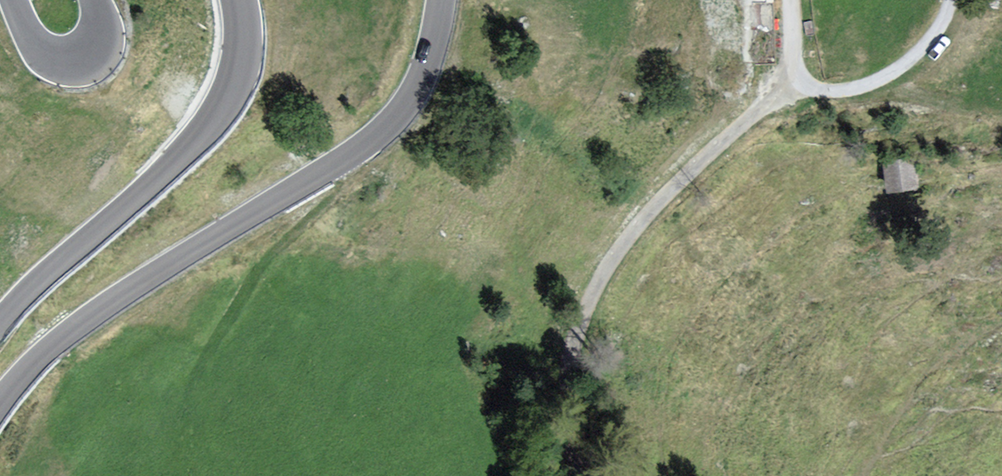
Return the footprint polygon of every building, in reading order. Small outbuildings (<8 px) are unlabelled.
[(933,160),(897,166),(902,199),(938,193),(933,160)]
